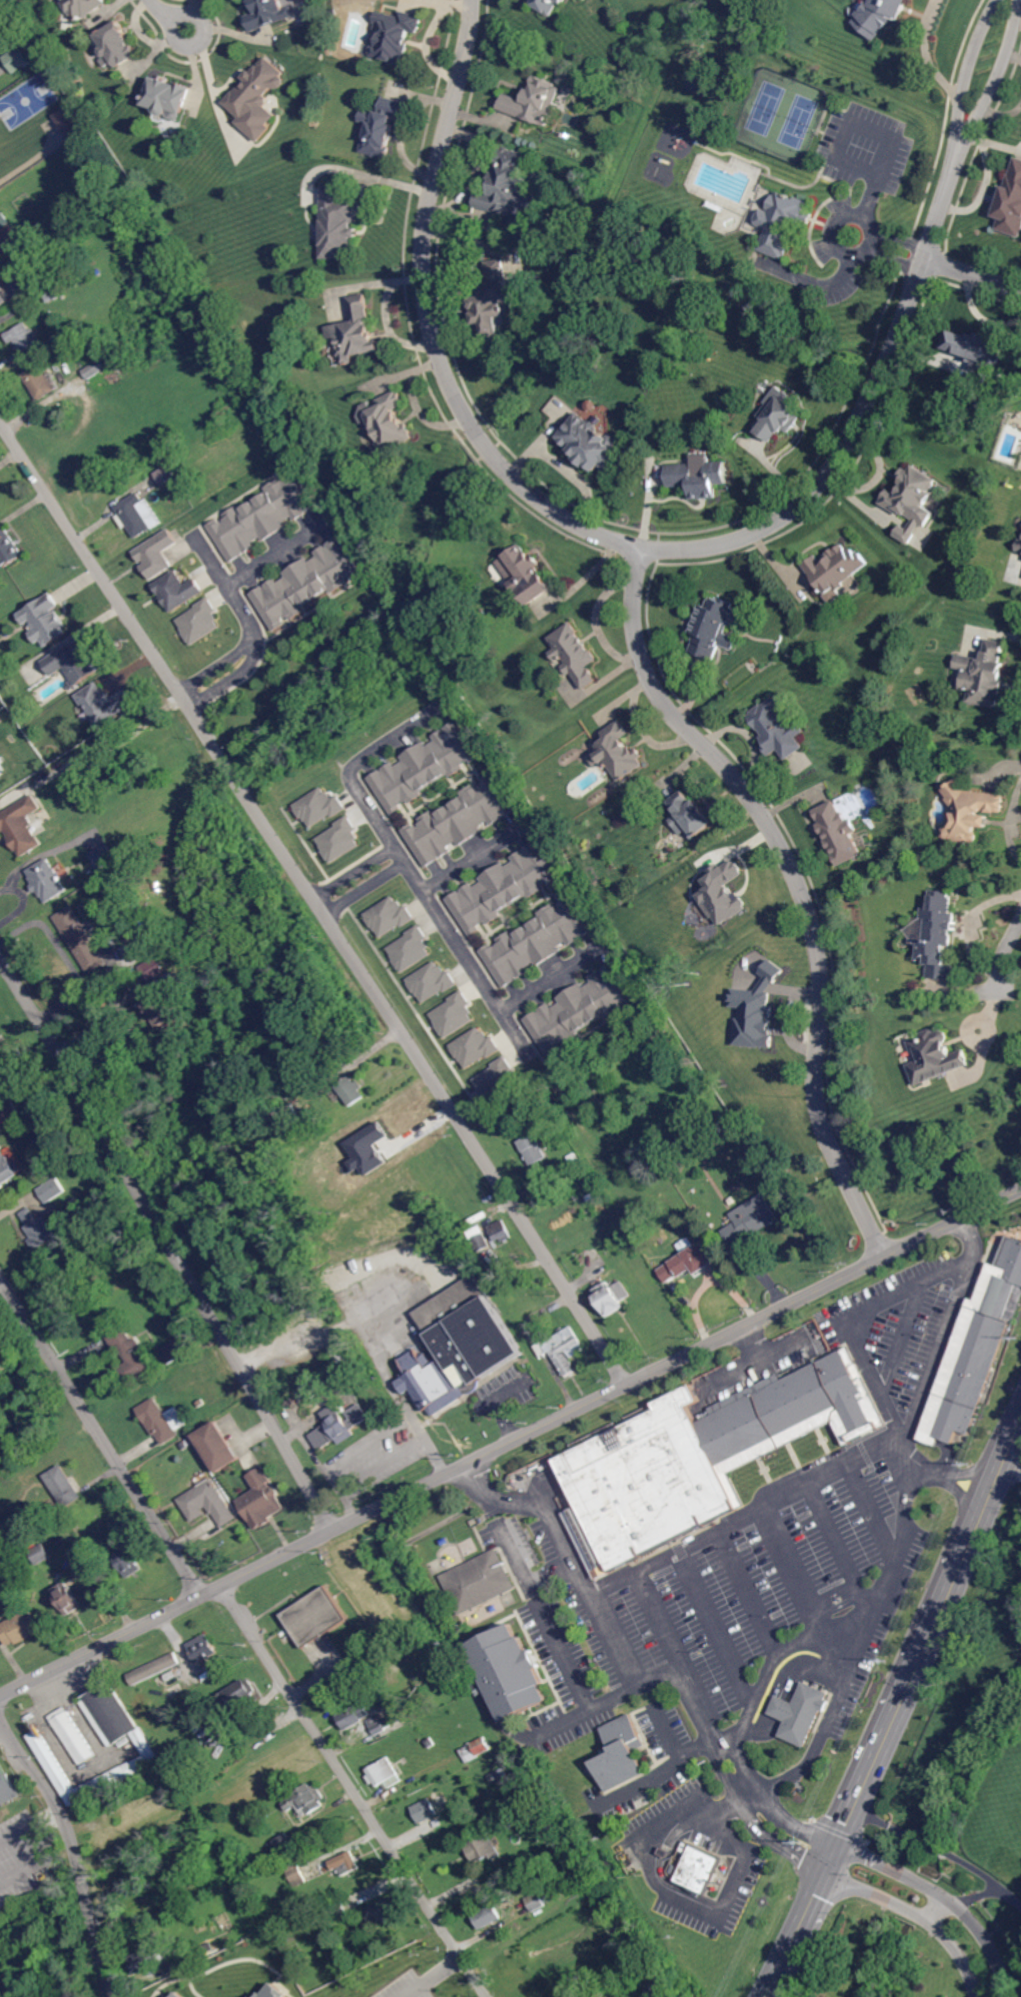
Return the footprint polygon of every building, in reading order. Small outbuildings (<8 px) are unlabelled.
[(67,6),(63,0),(106,0),(109,4),(107,5),(85,19),(85,18),(84,18),(78,22),(67,6)] [(251,1),(251,0),(282,0),(285,9),(289,19),(251,34),(245,17),(255,13),(252,4),(251,1)] [(533,1),(531,0),(567,0),(562,8),(558,6),(553,17),(531,5),(533,1)] [(873,3),(874,0),(909,0),(906,7),(905,8),(904,11),(904,12),(901,19),(896,17),(876,40),(856,22),(861,16),(862,14),(870,4),(871,3),(872,2),(873,3)] [(400,17),(400,15),(401,12),(401,11),(421,16),(424,17),(421,31),(420,31),(419,32),(411,30),(409,39),(411,40),(411,42),(410,43),(410,46),(409,48),(407,55),(404,55),(402,62),(395,60),(394,63),(383,60),(383,59),(374,57),(373,56),(371,53),(372,47),(376,45),(377,45),(380,34),(378,33),(376,30),(377,24),(375,23),(378,12),(382,13),(385,14),(400,17)] [(131,43),(132,42),(139,53),(134,56),(119,67),(118,68),(114,63),(107,68),(102,60),(103,59),(104,59),(104,58),(105,58),(101,52),(102,48),(105,47),(98,37),(97,36),(108,28),(119,20),(120,21),(126,29),(126,30),(125,31),(127,34),(128,35),(126,36),(131,43)] [(14,75),(3,58),(21,46),(32,63),(14,75)] [(284,75),(281,78),(284,80),(284,85),(280,89),(271,90),(265,96),(267,99),(267,105),(268,105),(265,108),(275,117),(267,126),(271,129),(258,143),(235,123),(239,119),(223,104),(233,92),(234,93),(240,86),(241,87),(245,82),(242,79),(248,71),(250,73),(257,66),(258,68),(260,66),(259,65),(265,58),(284,75)] [(182,85),(183,83),(192,86),(191,89),(188,98),(184,108),(179,122),(167,118),(165,113),(161,114),(154,112),(153,112),(152,107),(143,104),(145,98),(153,76),(160,78),(182,85)] [(555,103),(555,104),(554,107),(547,127),(522,118),(499,110),(500,106),(501,103),(505,92),(524,100),(527,93),(529,90),(529,89),(534,77),(544,81),(556,86),(557,86),(561,87),(561,88),(555,103)] [(402,119),(391,116),(390,124),(393,125),(391,135),(390,139),(388,147),(391,147),(388,159),(361,153),(364,139),(368,124),(361,122),(360,122),(362,110),(374,113),(375,112),(375,111),(379,112),(382,101),(383,96),(386,97),(390,98),(403,101),(405,102),(406,102),(405,109),(402,119)] [(528,169),(527,168),(525,168),(523,178),(528,179),(529,179),(530,179),(527,191),(530,192),(526,211),(524,219),(499,213),(497,213),(477,208),(475,207),(480,189),(488,191),(489,191),(492,182),(492,181),(494,174),(497,160),(500,148),(531,156),(528,169)] [(1018,158),(1020,159),(1020,238),(997,230),(1000,219),(994,217),(998,205),(1000,198),(1001,193),(1004,186),(1009,174),(1010,174),(1010,175),(1016,157),(1018,158)] [(345,192),(342,194),(342,199),(358,199),(358,205),(362,205),(361,218),(358,218),(358,224),(352,224),(352,229),(357,230),(357,239),(352,239),(352,244),(354,244),(354,246),(356,246),(356,256),(354,256),(354,258),(346,258),(346,260),(321,260),(321,188),(336,188),(338,185),(345,192)] [(810,203),(806,212),(802,221),(799,230),(792,227),(788,239),(794,241),(786,261),(783,260),(772,255),(759,250),(762,243),(763,240),(768,229),(758,225),(756,220),(759,213),(766,210),(769,211),(770,210),(767,209),(774,194),(776,195),(777,192),(778,190),(810,203)] [(10,224),(0,231),(0,214),(2,213),(6,218),(10,224)] [(499,316),(502,336),(490,338),(481,340),(479,324),(476,325),(474,314),(478,313),(477,309),(474,310),(473,307),(473,303),(472,298),(474,298),(480,297),(484,296),(490,284),(486,262),(500,260),(506,259),(509,279),(512,298),(511,299),(501,300),(497,307),(499,316)] [(54,282),(51,276),(61,271),(64,277),(58,280),(54,282)] [(36,295),(35,295),(34,293),(29,284),(28,283),(29,282),(41,275),(48,287),(36,295)] [(7,302),(0,307),(0,290),(2,293),(2,294),(3,294),(3,295),(4,296),(8,302),(7,302)] [(55,301),(52,292),(58,290),(61,299),(55,301)] [(374,339),(374,340),(378,340),(379,339),(379,340),(380,347),(381,351),(353,355),(353,357),(354,364),(342,365),(341,358),(339,339),(337,339),(331,340),(328,340),(326,324),(330,324),(350,321),(347,296),(360,295),(367,294),(371,320),(374,339)] [(32,329),(35,328),(40,336),(21,348),(16,340),(12,343),(11,342),(6,334),(27,321),(32,329)] [(969,336),(970,333),(975,335),(977,335),(978,334),(979,334),(989,337),(992,338),(994,338),(1006,342),(1005,347),(1004,348),(1003,354),(1001,359),(999,366),(994,364),(988,363),(979,360),(977,359),(976,362),(967,359),(968,356),(966,355),(945,349),(944,348),(945,347),(950,330),(969,336)] [(89,381),(86,376),(83,371),(98,361),(102,358),(104,361),(109,369),(89,381)] [(40,400),(31,386),(31,385),(30,384),(24,374),(41,363),(41,364),(56,389),(57,389),(40,400)] [(404,424),(405,426),(409,423),(410,424),(414,432),(412,433),(415,439),(386,453),(378,435),(371,421),(370,421),(363,424),(359,416),(362,408),(379,400),(396,391),(398,391),(405,405),(397,409),(404,424)] [(774,406),(779,399),(782,396),(784,397),(785,396),(788,391),(789,391),(799,399),(796,403),(795,405),(800,409),(797,412),(800,414),(803,416),(798,423),(797,424),(796,426),(795,427),(791,432),(790,431),(784,426),(773,441),(771,440),(760,432),(759,431),(767,420),(765,418),(766,417),(774,406)] [(595,411),(593,411),(592,410),(591,409),(590,408),(590,406),(590,404),(591,403),(591,402),(592,402),(593,401),(595,400),(597,401),(598,401),(599,403),(600,404),(600,406),(600,407),(599,409),(598,410),(597,411),(595,411)] [(611,438),(614,435),(621,441),(615,448),(624,455),(621,459),(611,471),(607,468),(603,464),(598,469),(590,463),(589,465),(586,463),(584,462),(583,460),(580,458),(582,456),(574,449),(576,447),(564,438),(562,436),(566,431),(581,414),(581,413),(584,415),(596,426),(609,436),(611,438)] [(1020,417),(1020,418),(1020,427),(1020,428),(1019,428),(1018,428),(1017,428),(1016,428),(1015,428),(1015,427),(1014,427),(1014,426),(1013,426),(1013,425),(1012,425),(1012,424),(1012,423),(1012,422),(1012,421),(1012,420),(1013,420),(1013,419),(1014,419),(1014,418),(1015,418),(1015,417),(1016,417),(1017,417),(1018,417),(1019,417),(1020,417)] [(730,483),(718,484),(719,497),(707,498),(701,499),(694,500),(692,485),(672,487),(672,486),(670,467),(670,466),(697,463),(697,467),(712,466),(714,465),(713,463),(727,461),(730,483)] [(162,486),(154,475),(167,466),(175,477),(162,486)] [(937,481),(923,504),(916,517),(915,519),(902,511),(899,516),(896,515),(882,505),(879,503),(888,490),(896,495),(898,490),(901,486),(898,484),(899,482),(901,479),(898,477),(904,468),(909,471),(912,466),(937,481)] [(320,504),(308,513),(307,511),(305,512),(306,514),(296,520),(293,516),(284,522),(287,526),(264,542),(261,537),(253,543),(256,547),(246,553),(245,551),(242,553),(244,555),(231,563),(207,527),(218,520),(220,522),(222,521),(223,522),(225,521),(224,519),(227,517),(225,515),(238,506),(240,509),(268,491),(266,488),(280,479),(280,480),(281,481),(281,482),(284,480),(286,482),(287,481),(286,479),(288,477),(287,475),(297,468),(320,504)] [(145,500),(148,498),(161,518),(163,521),(152,528),(137,537),(129,525),(125,528),(118,517),(118,516),(117,516),(117,515),(119,514),(121,512),(117,506),(139,491),(144,498),(145,499),(145,500)] [(6,566),(0,556),(0,540),(1,540),(0,538),(0,531),(7,527),(8,526),(17,541),(19,543),(25,554),(8,565),(6,566)] [(172,567),(150,582),(146,577),(145,577),(139,568),(144,564),(142,562),(139,564),(132,553),(168,529),(177,544),(163,553),(172,567)] [(364,574),(353,581),(351,578),(349,579),(348,578),(346,579),(347,581),(344,582),(346,586),(332,595),(330,591),(303,609),(305,612),(292,621),(289,618),(286,620),(285,618),(283,619),(284,621),(282,623),(284,626),(274,633),(250,596),(263,587),(264,589),(266,588),(265,586),(275,580),(278,583),(286,578),(283,574),(307,559),(309,563),(317,557),(315,553),(325,547),(326,548),(328,547),(327,546),(340,537),(364,574)] [(533,557),(537,554),(543,564),(537,568),(541,572),(543,570),(554,586),(553,587),(552,588),(532,603),(531,603),(531,604),(522,592),(521,593),(513,582),(515,581),(522,576),(508,556),(524,544),(531,554),(533,556),(533,557)] [(848,552),(852,549),(857,555),(860,553),(869,564),(864,568),(855,575),(849,579),(844,583),(844,584),(846,586),(845,587),(838,593),(834,588),(827,594),(816,581),(805,567),(804,565),(817,554),(821,560),(830,552),(833,550),(835,549),(836,550),(843,545),(848,552)] [(184,586),(194,579),(203,593),(171,614),(166,607),(165,608),(159,599),(161,598),(159,595),(158,596),(151,586),(175,571),(184,586)] [(53,614),(56,612),(57,613),(66,628),(63,630),(66,634),(45,648),(40,641),(36,644),(29,634),(33,630),(29,624),(31,623),(30,621),(28,622),(23,626),(16,616),(49,594),(58,607),(55,610),(51,612),(53,614)] [(732,613),(730,620),(729,619),(728,619),(727,624),(729,624),(726,633),(734,636),(738,637),(733,650),(722,646),(721,646),(720,645),(719,649),(714,661),(712,661),(692,653),(690,653),(694,641),(692,641),(694,634),(691,633),(689,632),(693,620),(694,617),(695,616),(699,604),(704,606),(708,607),(712,595),(736,604),(732,613)] [(588,650),(590,649),(598,660),(588,667),(598,680),(585,689),(583,690),(572,675),(569,677),(569,676),(567,674),(562,667),(567,664),(563,658),(556,663),(556,661),(549,652),(555,648),(548,638),(572,622),(579,632),(577,633),(582,641),(584,644),(584,645),(588,650)] [(92,654),(95,652),(99,656),(97,657),(104,667),(75,687),(63,669),(51,677),(42,663),(55,654),(57,657),(61,654),(60,652),(62,651),(62,649),(67,646),(71,647),(82,639),(92,654)] [(1002,662),(1006,663),(1006,666),(1004,678),(1006,679),(1005,684),(1004,687),(1004,688),(1002,688),(999,706),(968,701),(970,691),(962,689),(965,670),(956,668),(957,663),(958,654),(967,655),(973,656),(974,656),(984,658),(985,655),(988,639),(991,640),(1006,642),(1005,648),(1002,662)] [(101,690),(104,688),(111,699),(125,690),(129,695),(130,695),(136,704),(97,730),(86,713),(88,712),(83,705),(81,707),(75,697),(96,683),(101,690)] [(791,726),(799,720),(806,731),(798,737),(805,746),(803,748),(802,748),(789,758),(788,758),(787,759),(780,749),(771,755),(764,745),(766,743),(764,740),(767,738),(764,734),(763,731),(760,727),(758,724),(751,714),(777,695),(782,702),(783,703),(777,707),(790,724),(791,726)] [(627,747),(630,745),(632,747),(633,749),(638,746),(639,748),(644,756),(640,759),(644,765),(619,782),(614,775),(605,762),(602,764),(599,766),(596,768),(589,758),(600,750),(598,747),(596,744),(606,738),(601,732),(603,731),(618,720),(621,719),(630,732),(621,739),(627,747)] [(482,759),(473,764),(471,761),(467,764),(466,762),(465,763),(466,765),(463,766),(465,769),(451,779),(449,776),(422,793),(424,796),(410,805),(408,802),(405,804),(404,802),(403,803),(404,805),(400,807),(402,810),(392,817),(368,779),(382,771),(383,772),(384,771),(383,770),(393,763),(396,767),(404,762),(402,758),(425,742),(428,747),(436,742),(433,737),(444,730),(445,732),(446,731),(445,729),(458,721),(482,759)] [(515,811),(503,819),(502,817),(500,819),(501,820),(491,826),(488,822),(480,828),(482,832),(460,847),(457,842),(448,848),(451,853),(441,859),(440,858),(438,859),(439,861),(426,869),(402,832),(413,825),(415,827),(417,826),(419,828),(420,827),(419,825),(422,823),(421,820),(434,812),(436,815),(463,798),(461,794),(475,785),(477,787),(479,786),(481,788),(482,787),(483,786),(482,784),(484,782),(483,780),(492,774),(515,811)] [(1001,814),(977,811),(977,814),(988,816),(988,818),(987,825),(987,828),(975,827),(974,831),(976,832),(975,846),(967,845),(961,845),(950,843),(947,843),(944,843),(943,842),(942,840),(943,832),(943,829),(945,827),(947,826),(950,826),(952,808),(946,800),(947,798),(942,791),(958,779),(962,785),(966,790),(973,791),(984,792),(993,793),(1002,794),(1003,794),(1001,814)] [(694,801),(695,800),(702,808),(703,810),(705,813),(709,817),(712,820),(714,822),(707,828),(693,840),(692,840),(686,832),(683,834),(682,833),(671,820),(679,813),(669,802),(670,802),(680,793),(681,792),(684,790),(694,801)] [(2,833),(0,830),(0,815),(32,795),(41,810),(28,817),(33,826),(30,828),(35,837),(36,837),(42,845),(21,858),(17,851),(15,852),(7,839),(9,838),(5,831),(3,833),(2,833)] [(841,812),(844,811),(848,820),(852,818),(852,819),(858,831),(857,832),(851,835),(857,847),(861,855),(837,866),(829,848),(828,845),(818,824),(820,823),(820,822),(819,820),(818,821),(813,811),(817,809),(819,808),(833,802),(834,801),(836,800),(836,801),(841,812)] [(560,880),(550,886),(548,883),(545,884),(543,884),(544,885),(541,887),(543,891),(529,900),(527,896),(500,914),(502,917),(488,926),(486,923),(482,925),(482,923),(480,924),(481,926),(478,927),(480,931),(470,938),(446,900),(459,892),(460,894),(463,893),(461,891),(471,884),(474,888),(483,883),(480,878),(503,864),(505,868),(514,862),(511,858),(521,852),(522,854),(525,852),(524,850),(536,842),(560,880)] [(68,891),(47,903),(40,891),(39,889),(37,890),(35,891),(32,887),(31,885),(34,884),(27,872),(48,858),(57,873),(68,891)] [(951,912),(955,912),(954,929),(952,929),(951,945),(945,945),(944,952),(946,952),(945,964),(949,964),(953,964),(952,979),(949,979),(941,978),(936,978),(934,978),(929,977),(928,977),(928,975),(929,963),(927,963),(928,954),(922,958),(920,960),(919,961),(920,940),(924,940),(925,940),(926,926),(927,918),(922,918),(923,907),(930,907),(931,890),(940,891),(944,891),(948,892),(950,892),(950,893),(950,896),(952,897),(951,912)] [(593,931),(581,940),(579,938),(578,939),(579,941),(569,947),(566,943),(557,948),(560,953),(537,968),(534,963),(526,969),(529,973),(518,980),(517,978),(515,979),(516,981),(514,983),(504,989),(480,952),(490,946),(492,948),(494,947),(495,948),(497,947),(496,946),(499,944),(497,941),(511,932),(513,935),(540,917),(538,914),(552,905),(554,908),(557,906),(558,907),(559,906),(559,905),(561,904),(559,900),(569,894),(593,931)] [(91,974),(68,937),(66,934),(58,922),(54,916),(71,905),(73,904),(84,922),(91,933),(98,944),(99,945),(109,962),(108,963),(103,966),(91,974)] [(289,948),(287,944),(286,941),(284,937),(293,933),(295,938),(296,941),(297,942),(298,945),(289,948)] [(637,999),(627,1006),(625,1003),(622,1005),(621,1003),(620,1004),(621,1006),(618,1008),(620,1010),(606,1020),(604,1017),(577,1035),(579,1037),(565,1046),(563,1043),(561,1045),(560,1043),(558,1045),(559,1046),(556,1048),(558,1051),(548,1057),(524,1021),(533,1015),(537,1012),(538,1014),(540,1013),(538,1011),(549,1004),(552,1009),(560,1004),(557,999),(580,984),(583,989),(592,983),(589,978),(599,972),(600,974),(602,972),(601,971),(613,963),(637,999)] [(165,1001),(167,1000),(167,1001),(174,1013),(176,1016),(174,1017),(171,1018),(167,1021),(159,1025),(157,1022),(152,1014),(152,1013),(151,1012),(150,1012),(149,1013),(148,1012),(141,999),(139,996),(146,992),(153,988),(155,987),(156,986),(158,989),(165,1001)] [(934,1033),(941,1030),(943,1031),(945,1032),(946,1034),(948,1038),(946,1041),(945,1041),(946,1043),(947,1046),(950,1054),(963,1049),(969,1065),(967,1066),(944,1075),(915,1086),(907,1064),(918,1060),(917,1058),(914,1052),(911,1053),(909,1048),(907,1042),(914,1039),(919,1037),(918,1033),(932,1028),(934,1033)] [(357,1081),(360,1079),(365,1086),(362,1088),(364,1091),(366,1095),(362,1098),(360,1099),(352,1105),(344,1093),(340,1087),(338,1085),(338,1084),(339,1084),(352,1075),(353,1076),(357,1081)] [(6,1118),(0,1109),(0,1108),(0,1105),(12,1097),(21,1111),(14,1116),(8,1120),(7,1119),(6,1118)] [(685,1128),(674,1110),(681,1105),(693,1123),(691,1124),(688,1126),(685,1128)] [(332,1130),(328,1123),(335,1119),(338,1125),(339,1126),(337,1126),(332,1130)] [(551,1162),(547,1164),(539,1168),(538,1169),(537,1165),(535,1163),(533,1164),(532,1164),(531,1164),(528,1158),(527,1156),(525,1150),(523,1151),(518,1140),(536,1131),(551,1162)] [(305,1150),(299,1142),(307,1136),(312,1145),(305,1150)] [(78,1148),(75,1142),(80,1140),(83,1139),(84,1142),(85,1144),(83,1145),(82,1146),(78,1148)] [(21,1176),(0,1188),(0,1151),(4,1149),(8,1156),(9,1155),(13,1162),(19,1159),(25,1169),(20,1173),(21,1176)] [(48,1204),(39,1190),(58,1177),(63,1184),(67,1191),(53,1201),(48,1204)] [(770,1227),(769,1226),(756,1234),(755,1232),(747,1237),(743,1239),(742,1240),(741,1241),(738,1243),(735,1245),(733,1246),(727,1237),(722,1230),(724,1229),(725,1228),(735,1222),(730,1214),(733,1213),(735,1211),(747,1203),(764,1192),(782,1219),(770,1227)] [(76,1206),(73,1200),(81,1195),(83,1200),(84,1201),(83,1202),(76,1206)] [(40,1218),(47,1214),(48,1216),(56,1229),(57,1231),(59,1234),(60,1237),(47,1245),(42,1248),(38,1251),(36,1248),(31,1240),(34,1238),(27,1227),(30,1225),(23,1214),(22,1213),(33,1206),(40,1218)] [(509,1239),(507,1240),(506,1240),(504,1241),(502,1242),(501,1239),(497,1241),(496,1241),(495,1240),(495,1239),(493,1235),(491,1231),(489,1226),(503,1219),(504,1220),(513,1237),(509,1239)] [(477,1254),(466,1232),(469,1231),(478,1226),(479,1226),(490,1248),(486,1249),(478,1254),(477,1254)] [(1000,1230),(1020,1238),(1020,1293),(1012,1318),(1011,1319),(1007,1318),(993,1357),(980,1395),(979,1396),(979,1397),(967,1429),(967,1430),(956,1426),(952,1439),(951,1439),(944,1436),(937,1434),(935,1441),(934,1442),(919,1437),(917,1436),(916,1436),(957,1323),(968,1294),(973,1296),(996,1232),(997,1229),(998,1229),(1000,1230)] [(699,1251),(710,1244),(720,1259),(717,1261),(702,1270),(694,1276),(691,1271),(679,1279),(677,1276),(676,1277),(672,1280),(667,1283),(666,1283),(657,1269),(675,1257),(681,1253),(687,1249),(693,1246),(695,1244),(699,1251)] [(472,1386),(469,1382),(462,1386),(456,1390),(461,1398),(434,1416),(428,1408),(424,1410),(423,1407),(422,1407),(418,1400),(411,1389),(404,1394),(399,1387),(396,1382),(403,1377),(401,1374),(404,1372),(400,1368),(404,1365),(400,1359),(415,1349),(416,1348),(421,1357),(428,1353),(430,1357),(432,1360),(435,1364),(440,1360),(425,1337),(426,1335),(413,1314),(472,1275),(519,1349),(522,1353),(472,1386)] [(612,1287),(622,1280),(631,1296),(622,1301),(624,1305),(626,1309),(623,1311),(621,1312),(620,1312),(620,1313),(615,1316),(612,1312),(606,1315),(605,1313),(594,1295),(597,1293),(601,1291),(598,1286),(600,1285),(608,1281),(612,1287)] [(136,1339),(138,1338),(140,1337),(140,1338),(158,1367),(146,1374),(131,1385),(124,1373),(120,1367),(123,1365),(130,1361),(124,1352),(120,1346),(117,1349),(114,1345),(114,1344),(112,1342),(108,1335),(106,1333),(124,1321),(135,1337),(136,1339)] [(584,1345),(586,1349),(579,1353),(577,1354),(571,1358),(570,1359),(577,1370),(578,1372),(574,1374),(572,1376),(570,1377),(567,1379),(550,1351),(539,1358),(533,1347),(542,1342),(543,1343),(548,1340),(550,1338),(557,1334),(562,1331),(571,1325),(574,1329),(584,1345)] [(882,1421),(849,1437),(840,1442),(828,1418),(816,1424),(814,1425),(810,1427),(809,1428),(800,1432),(799,1433),(796,1434),(794,1435),(786,1439),(784,1440),(781,1442),(779,1443),(772,1447),(770,1448),(766,1449),(765,1450),(757,1454),(755,1455),(752,1457),(751,1457),(743,1461),(741,1463),(738,1464),(736,1465),(724,1471),(739,1501),(673,1535),(652,1546),(626,1559),(608,1569),(551,1458),(550,1456),(568,1447),(566,1442),(611,1419),(613,1425),(623,1420),(620,1415),(671,1389),(687,1381),(687,1382),(687,1383),(694,1397),(683,1403),(691,1419),(712,1409),(709,1403),(746,1384),(749,1390),(776,1377),(774,1373),(804,1358),(806,1363),(843,1344),(882,1421)] [(168,1414),(173,1411),(185,1430),(180,1433),(181,1435),(165,1445),(164,1443),(163,1442),(158,1435),(158,1434),(156,1436),(155,1435),(149,1425),(148,1424),(146,1421),(138,1408),(139,1407),(157,1396),(158,1398),(168,1414)] [(206,1404),(200,1407),(197,1403),(203,1399),(206,1404)] [(370,1417),(369,1418),(352,1429),(356,1434),(340,1444),(337,1439),(320,1450),(312,1438),(311,1436),(310,1434),(328,1422),(325,1417),(322,1412),(331,1407),(335,1404),(342,1415),(347,1412),(357,1405),(361,1402),(366,1411),(370,1417)] [(216,1474),(193,1437),(216,1422),(239,1460),(216,1474)] [(67,1507),(66,1506),(59,1494),(53,1485),(47,1475),(58,1468),(64,1464),(71,1474),(72,1476),(73,1477),(74,1479),(80,1489),(81,1490),(84,1494),(85,1496),(67,1507)] [(270,1489),(272,1488),(278,1497),(277,1498),(284,1509),(269,1519),(271,1522),(262,1527),(261,1527),(254,1531),(249,1522),(237,1502),(244,1498),(252,1492),(254,1491),(255,1490),(256,1490),(248,1476),(257,1471),(259,1469),(262,1468),(271,1482),(269,1483),(267,1484),(270,1489)] [(238,1517),(223,1526),(223,1525),(222,1524),(217,1516),(216,1515),(216,1514),(215,1513),(213,1514),(210,1509),(209,1508),(208,1506),(207,1506),(205,1508),(203,1509),(206,1514),(204,1515),(194,1522),(179,1499),(181,1498),(197,1487),(208,1480),(213,1477),(226,1498),(238,1517)] [(39,1564),(38,1563),(32,1551),(32,1550),(34,1548),(38,1546),(39,1546),(46,1543),(47,1545),(52,1556),(53,1557),(39,1564)] [(130,1578),(121,1563),(116,1556),(121,1553),(125,1551),(126,1550),(127,1549),(129,1548),(131,1547),(135,1554),(136,1555),(139,1559),(145,1568),(130,1578)] [(460,1616),(453,1602),(450,1596),(446,1588),(442,1579),(440,1576),(446,1573),(457,1568),(467,1563),(486,1554),(497,1549),(498,1551),(500,1557),(505,1567),(508,1573),(516,1589),(511,1592),(499,1597),(485,1604),(460,1616)] [(71,1616),(63,1603),(60,1598),(56,1592),(55,1589),(62,1585),(62,1584),(63,1584),(67,1581),(69,1580),(72,1585),(85,1607),(82,1609),(80,1610),(79,1611),(77,1611),(76,1612),(71,1616)] [(305,1647),(298,1637),(297,1636),(294,1631),(291,1627),(290,1625),(283,1614),(298,1603),(299,1603),(300,1602),(302,1601),(327,1584),(335,1596),(349,1618),(328,1632),(326,1633),(305,1647)] [(25,1642),(20,1644),(19,1642),(11,1645),(7,1636),(2,1625),(1,1625),(3,1624),(9,1621),(20,1615),(23,1614),(33,1609),(42,1630),(35,1634),(36,1637),(30,1640),(28,1641),(27,1641),(25,1642)] [(519,1638),(522,1636),(525,1643),(529,1651),(532,1649),(542,1669),(538,1670),(546,1685),(543,1686),(550,1701),(533,1709),(531,1710),(508,1721),(503,1724),(489,1694),(488,1693),(480,1677),(478,1672),(476,1669),(472,1660),(466,1648),(465,1646),(492,1633),(495,1632),(512,1623),(519,1638)] [(199,1663),(189,1643),(194,1641),(209,1633),(219,1652),(213,1655),(199,1663)] [(135,1684),(131,1674),(130,1673),(131,1673),(139,1670),(175,1653),(177,1652),(182,1663),(135,1684)] [(785,1717),(768,1709),(776,1691),(780,1693),(792,1698),(802,1677),(805,1679),(828,1689),(818,1711),(817,1713),(816,1717),(811,1728),(804,1746),(778,1734),(785,1717)] [(231,1715),(228,1711),(224,1703),(231,1699),(226,1690),(246,1678),(252,1687),(256,1694),(247,1699),(250,1705),(241,1710),(231,1715)] [(175,1696),(170,1688),(182,1681),(182,1682),(185,1687),(186,1688),(186,1689),(175,1696)] [(78,1789),(145,1755),(135,1736),(111,1747),(84,1702),(113,1683),(114,1683),(163,1761),(106,1789),(73,1806),(30,1736),(33,1734),(42,1729),(78,1789)] [(370,1710),(372,1713),(372,1714),(369,1716),(363,1719),(364,1721),(359,1724),(348,1730),(344,1722),(343,1721),(342,1719),(339,1715),(358,1705),(359,1706),(366,1702),(368,1705),(370,1710)] [(69,1706),(99,1755),(83,1765),(52,1716),(69,1706)] [(604,1787),(589,1756),(588,1756),(610,1745),(598,1723),(598,1722),(614,1714),(627,1708),(628,1709),(644,1740),(642,1741),(632,1746),(633,1747),(634,1750),(642,1766),(643,1767),(604,1787)] [(384,1721),(387,1719),(389,1718),(390,1721),(393,1725),(378,1733),(377,1734),(376,1734),(374,1729),(369,1721),(369,1720),(370,1719),(374,1717),(378,1715),(380,1714),(384,1721)] [(430,1748),(426,1740),(432,1737),(436,1744),(430,1748)] [(467,1764),(466,1762),(461,1752),(460,1750),(485,1737),(491,1750),(478,1756),(479,1758),(473,1761),(467,1764)] [(401,1781),(392,1786),(388,1789),(384,1783),(379,1786),(376,1781),(373,1783),(370,1778),(369,1777),(368,1776),(372,1774),(371,1771),(369,1768),(380,1761),(389,1756),(394,1765),(401,1776),(403,1780),(401,1781)] [(22,1797),(0,1808),(0,1763),(2,1762),(2,1763),(8,1774),(9,1773),(16,1787),(18,1786),(23,1797),(22,1797)] [(327,1797),(323,1800),(326,1805),(310,1814),(309,1812),(304,1815),(302,1812),(298,1804),(290,1809),(286,1802),(296,1795),(295,1793),(299,1791),(311,1783),(312,1786),(315,1784),(317,1783),(327,1797)] [(421,1823),(418,1815),(417,1813),(413,1806),(423,1801),(429,1798),(431,1797),(436,1806),(439,1814),(435,1816),(421,1823)] [(106,1819),(102,1812),(106,1810),(116,1805),(120,1812),(108,1818),(106,1819)] [(495,1847),(496,1846),(496,1847),(501,1855),(492,1860),(490,1857),(476,1865),(471,1856),(470,1854),(466,1846),(487,1834),(491,1840),(493,1843),(495,1847)] [(704,1889),(682,1879),(681,1879),(673,1875),(681,1857),(681,1856),(689,1839),(720,1854),(715,1865),(704,1889)] [(667,1859),(659,1854),(662,1848),(671,1852),(670,1855),(668,1859),(667,1859)] [(361,1866),(344,1874),(340,1866),(338,1867),(336,1869),(335,1867),(332,1861),(332,1860),(354,1850),(355,1854),(357,1859),(358,1861),(361,1866)] [(295,1888),(285,1868),(291,1866),(298,1862),(299,1864),(307,1880),(308,1882),(295,1888)] [(674,1876),(668,1873),(672,1865),(678,1868),(674,1876)] [(534,1911),(533,1910),(532,1908),(530,1905),(529,1903),(528,1901),(528,1900),(527,1899),(527,1898),(539,1891),(546,1904),(534,1911)] [(373,1925),(373,1924),(372,1921),(370,1918),(369,1917),(369,1916),(367,1912),(365,1909),(369,1908),(390,1896),(394,1905),(395,1907),(398,1912),(373,1925)] [(308,1908),(305,1902),(311,1899),(314,1905),(308,1908)] [(337,1917),(336,1914),(329,1918),(326,1910),(332,1908),(331,1905),(342,1900),(343,1902),(344,1903),(346,1909),(347,1909),(348,1911),(348,1912),(337,1917)] [(481,1930),(479,1928),(476,1922),(473,1916),(494,1904),(502,1918),(481,1930)] [(205,1945),(206,1946),(211,1943),(214,1950),(208,1953),(209,1954),(199,1958),(195,1949),(205,1945)] [(182,1957),(186,1966),(172,1972),(168,1963),(182,1957)] [(659,1986),(664,1996),(643,1996),(648,1994),(647,1992),(659,1986)]
